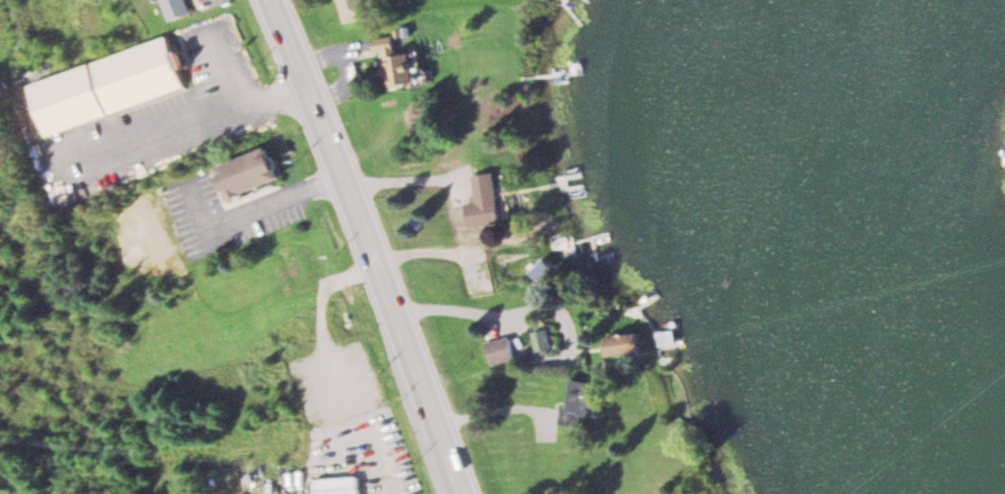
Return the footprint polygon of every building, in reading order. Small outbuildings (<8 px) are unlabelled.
[(190,12),(187,0),(160,0),(166,20),(190,12)] [(365,0),(337,0),(342,23),(369,16),(365,0)] [(413,51),(402,52),(400,34),(375,37),(377,53),(382,52),(386,84),(416,81),(413,51)] [(188,91),(172,37),(30,78),(46,132),(188,91)] [(229,197),(284,178),(273,145),(218,165),(229,197)] [(465,202),(467,226),(504,222),(498,170),(471,173),(474,201),(465,202)] [(553,347),(549,327),(530,331),(535,351),(553,347)] [(606,335),(609,355),(645,349),(641,330),(606,335)] [(486,364),(512,358),(508,336),(481,342),(486,364)] [(560,404),(556,423),(579,427),(582,413),(598,415),(600,403),(594,402),(597,381),(571,377),(567,405),(560,404)] [(313,477),(313,493),(359,493),(358,476),(313,477)]
